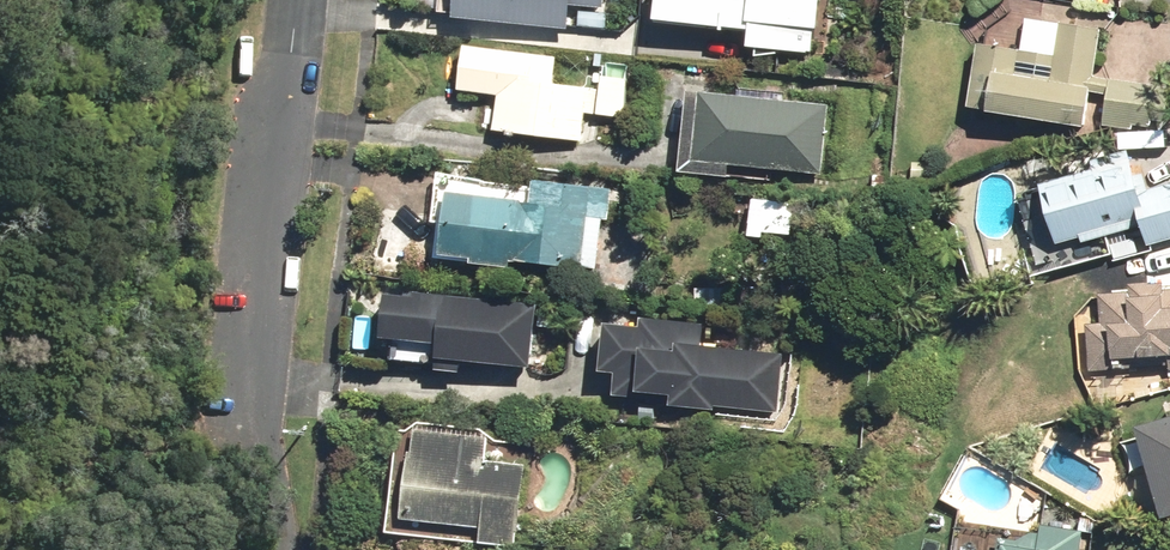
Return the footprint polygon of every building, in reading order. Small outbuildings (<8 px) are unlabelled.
[(576,27),(577,0),(456,0),(456,16),(466,16),(465,46),(637,54),(638,30),(576,27)] [(658,24),(750,30),(749,46),(815,50),(815,32),(825,33),(827,0),(659,0),(658,24)] [(1109,102),(1160,106),(1164,53),(1098,48),(1100,25),(1058,22),(1056,48),(975,42),(970,116),(1091,125),(1094,88),(1110,89),(1109,102)] [(558,54),(462,46),(458,94),(494,97),(491,137),(582,145),(585,113),(625,117),(629,76),(599,74),(598,88),(556,84),(558,54)] [(688,92),(680,171),(732,175),(732,166),(820,174),(827,104),(688,92)] [(1043,184),(1060,249),(1145,227),(1150,246),(1169,241),(1169,180),(1153,185),(1146,157),(1043,184)] [(611,188),(443,176),(440,219),(437,260),(594,271),(598,219),(609,220),(611,188)] [(799,197),(753,194),(749,240),(795,244),(799,197)] [(1091,370),(1169,365),(1169,286),(1165,287),(1164,280),(1130,283),(1131,292),(1102,294),(1104,321),(1087,322),(1091,370)] [(543,304),(388,286),(380,353),(535,371),(543,304)] [(644,323),(608,320),(604,371),(618,372),(616,396),(638,398),(639,392),(672,395),(672,405),(780,414),(785,351),(709,345),(711,322),(645,316),(644,323)] [(1141,428),(1167,517),(1169,516),(1169,419),(1141,428)] [(530,446),(403,430),(391,532),(518,548),(530,446)] [(1081,529),(1032,525),(1030,540),(1000,537),(999,549),(1079,549),(1081,529)]
